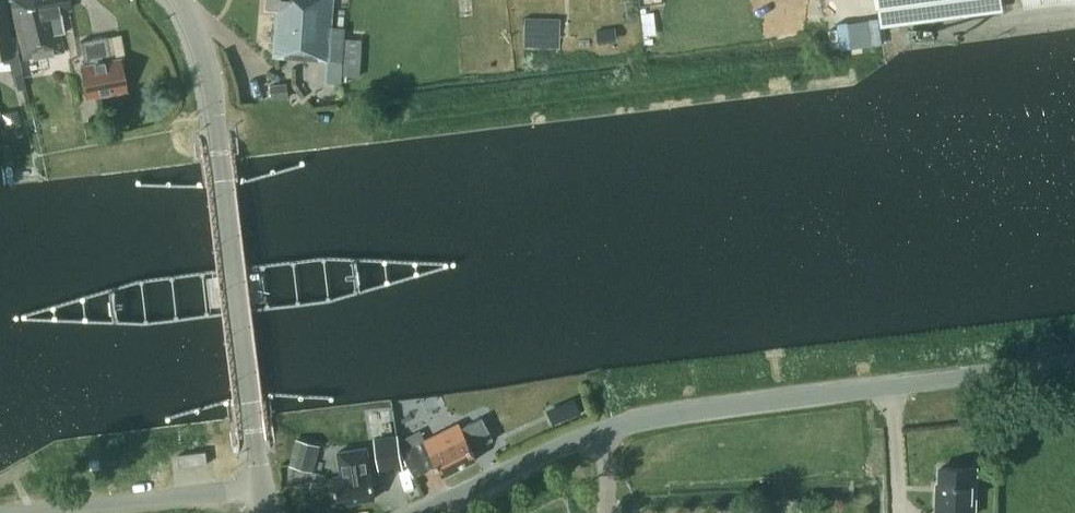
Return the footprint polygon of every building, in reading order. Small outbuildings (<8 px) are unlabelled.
[(2,56),(3,62),(9,61),(12,72),(21,70),(17,53),(12,54),(4,0),(0,0),(0,56),(2,56)] [(61,9),(70,8),(69,0),(8,0),(11,22),(20,58),(64,51),(59,33),(64,32),(61,9)] [(267,8),(277,9),(274,56),(294,58),(329,60),(333,0),(267,0),(267,8)] [(526,22),(525,51),(552,51),(552,22),(526,22)] [(115,101),(119,100),(121,98),(123,96),(123,93),(124,90),(126,90),(120,58),(111,59),(106,36),(80,40),(85,64),(80,65),(86,97),(107,93),(109,97),(112,99),(115,101)] [(21,70),(12,72),(15,85),(17,84),(25,82),(21,70)] [(287,82),(271,84),(272,99),(289,97),(287,82)] [(239,176),(204,180),(205,187),(240,182),(239,176)] [(211,277),(206,277),(211,312),(215,312),(245,308),(244,304),(266,301),(262,268),(239,271),(240,273),(211,277)] [(267,392),(231,397),(232,403),(267,399),(267,392)] [(582,412),(575,396),(562,402),(569,417),(582,412)] [(443,475),(477,458),(460,423),(425,440),(420,431),(401,441),(402,451),(415,476),(438,465),(443,475)] [(375,441),(380,470),(402,466),(398,437),(375,441)] [(289,465),(310,470),(317,444),(297,438),(289,465)] [(338,503),(375,497),(368,446),(338,451),(342,475),(334,476),(338,503)] [(206,450),(178,454),(180,466),(208,462),(206,450)] [(936,482),(935,512),(976,512),(978,467),(939,465),(938,482),(936,482)]
